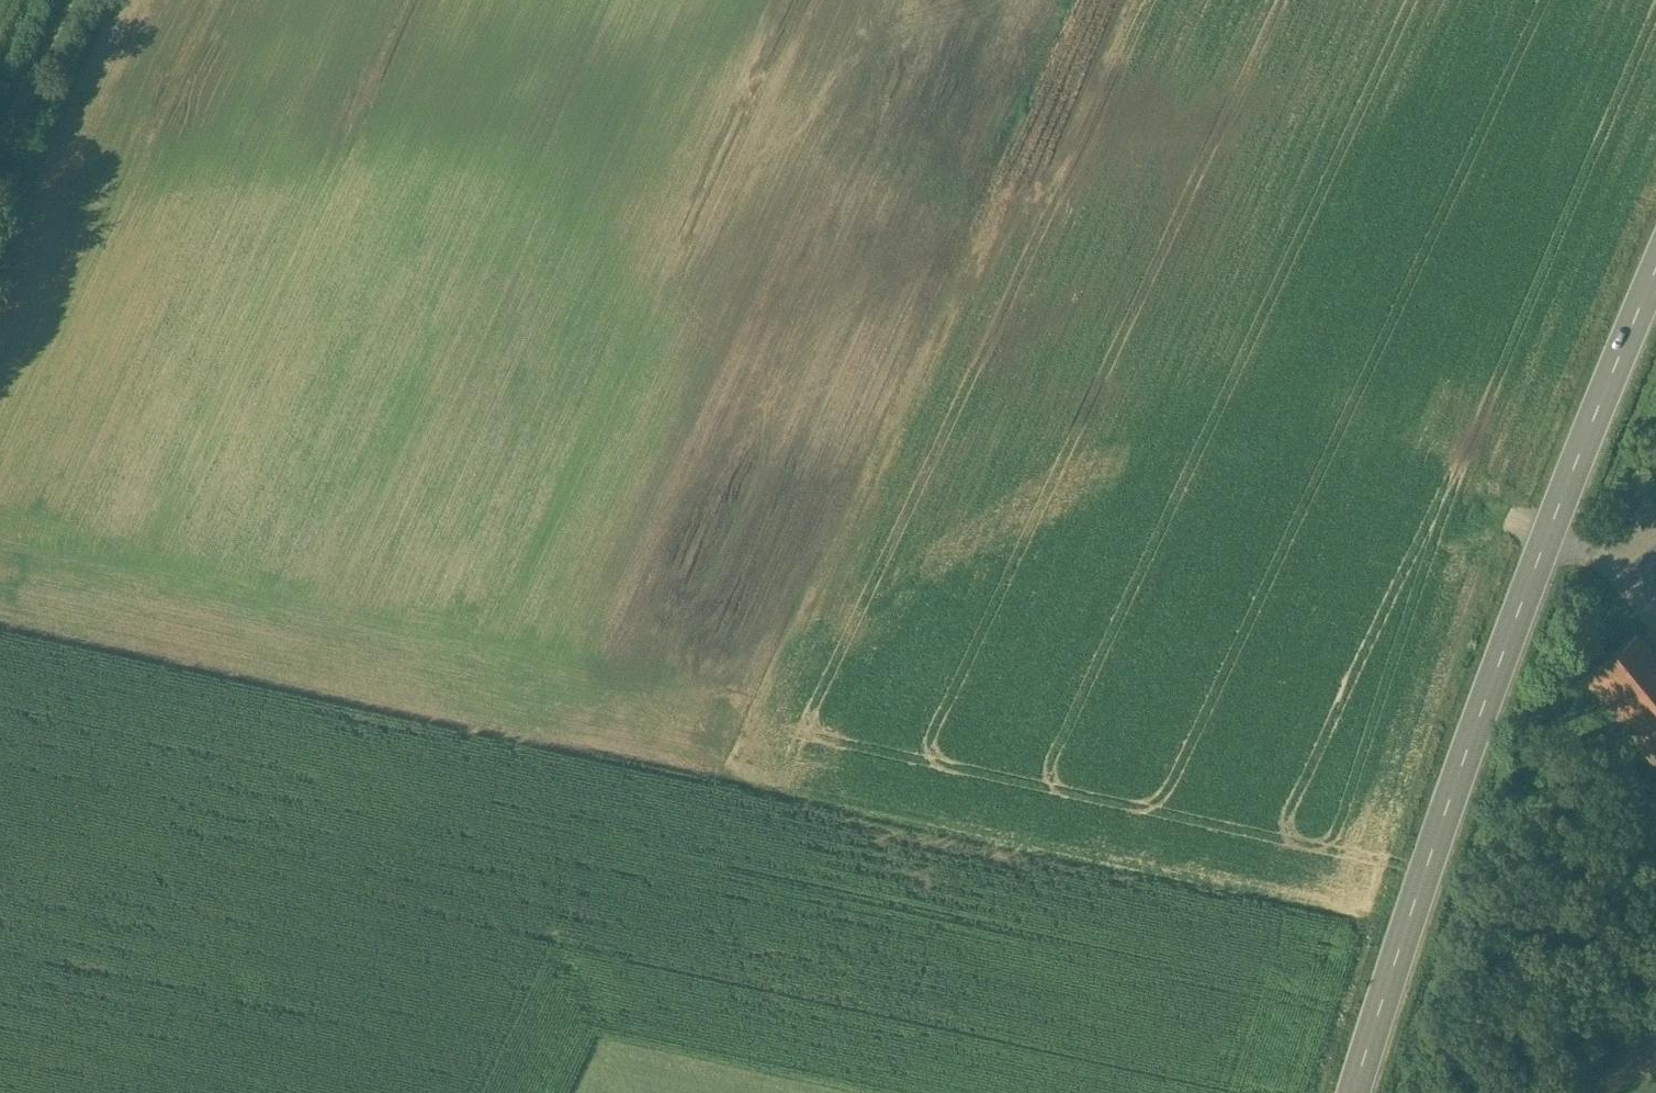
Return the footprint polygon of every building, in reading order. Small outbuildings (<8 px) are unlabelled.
[(1645,568),(1655,581),(1655,559),(1645,568)] [(1635,633),(1583,675),(1655,766),(1655,659),(1635,633)]
